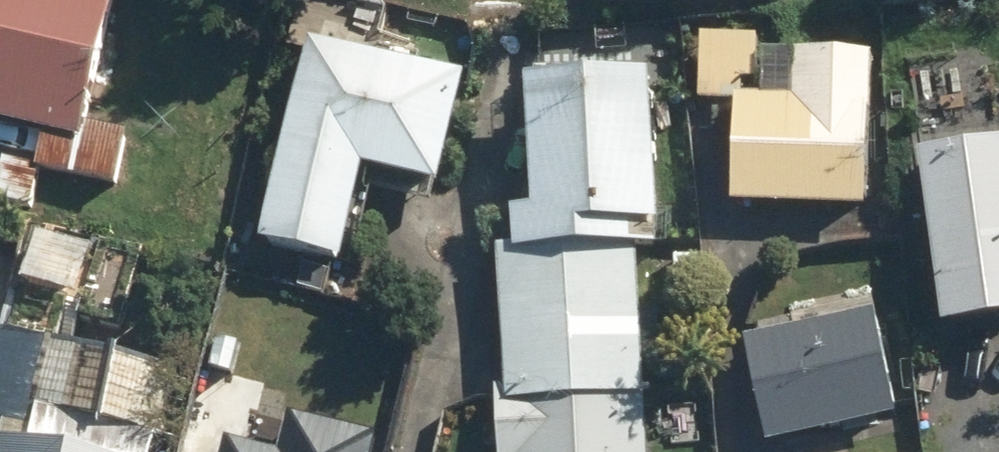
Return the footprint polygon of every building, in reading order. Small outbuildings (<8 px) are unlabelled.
[(93,141),(127,0),(0,0),(0,118),(93,141)] [(807,93),(767,92),(768,33),(705,31),(705,49),(690,48),(689,78),(706,78),(706,103),(745,104),(743,202),(883,205),(886,95),(887,53),(808,51),(807,93)] [(361,262),(385,167),(460,186),(489,75),(399,52),(324,32),(272,239),(361,262)] [(532,252),(512,253),(519,384),(504,385),(508,451),(658,451),(648,246),(667,245),(666,223),(677,223),(669,68),(547,74),(553,203),(530,205),(532,252)] [(935,147),(955,318),(998,313),(998,140),(935,147)] [(885,306),(754,335),(778,446),(910,417),(885,306)] [(196,367),(58,335),(56,344),(16,334),(0,401),(0,419),(12,422),(5,451),(177,451),(196,367)] [(381,430),(289,408),(281,441),(231,429),(225,451),(376,451),(381,430)]
